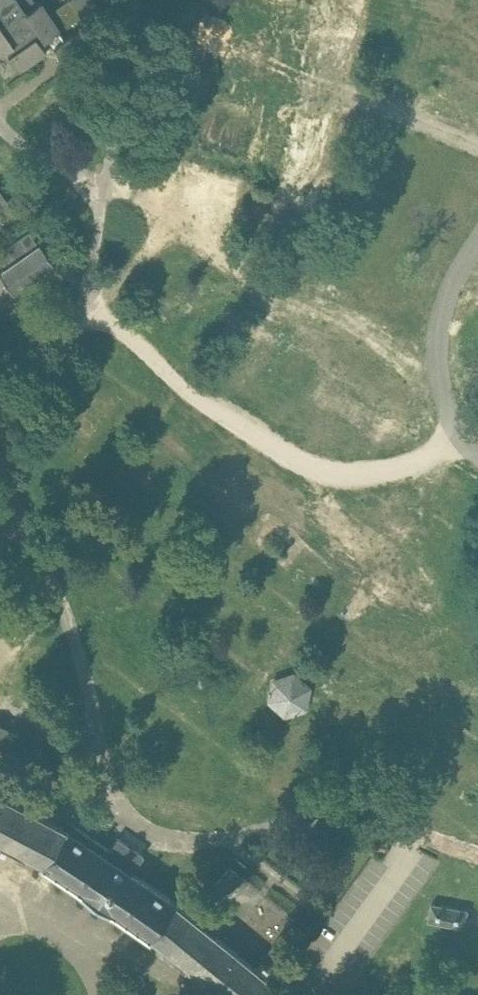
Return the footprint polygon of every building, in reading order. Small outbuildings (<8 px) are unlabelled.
[(2,15),(0,16),(0,52),(6,47),(9,51),(7,53),(18,68),(53,44),(59,53),(75,43),(77,46),(76,48),(87,64),(109,49),(97,33),(96,34),(93,30),(108,20),(94,0),(67,0),(59,5),(61,8),(50,16),(40,1),(36,4),(33,0),(0,0),(0,13),(2,15)] [(6,203),(10,210),(11,209),(0,193),(0,207),(6,203)] [(53,264),(38,242),(36,244),(28,231),(0,250),(0,265),(1,267),(0,268),(0,275),(12,292),(53,264)] [(0,840),(0,842),(24,854),(25,853),(40,861),(39,862),(148,936),(148,934),(162,946),(161,947),(183,965),(184,964),(198,975),(197,976),(219,994),(220,992),(223,994),(243,994),(267,965),(261,961),(256,967),(214,932),(223,921),(214,914),(244,878),(239,875),(230,867),(194,910),(195,911),(191,916),(172,900),(130,872),(142,854),(117,837),(109,849),(73,825),(69,831),(63,827),(57,824),(39,814),(0,793),(0,840)] [(465,928),(468,909),(432,903),(428,921),(465,928)]
